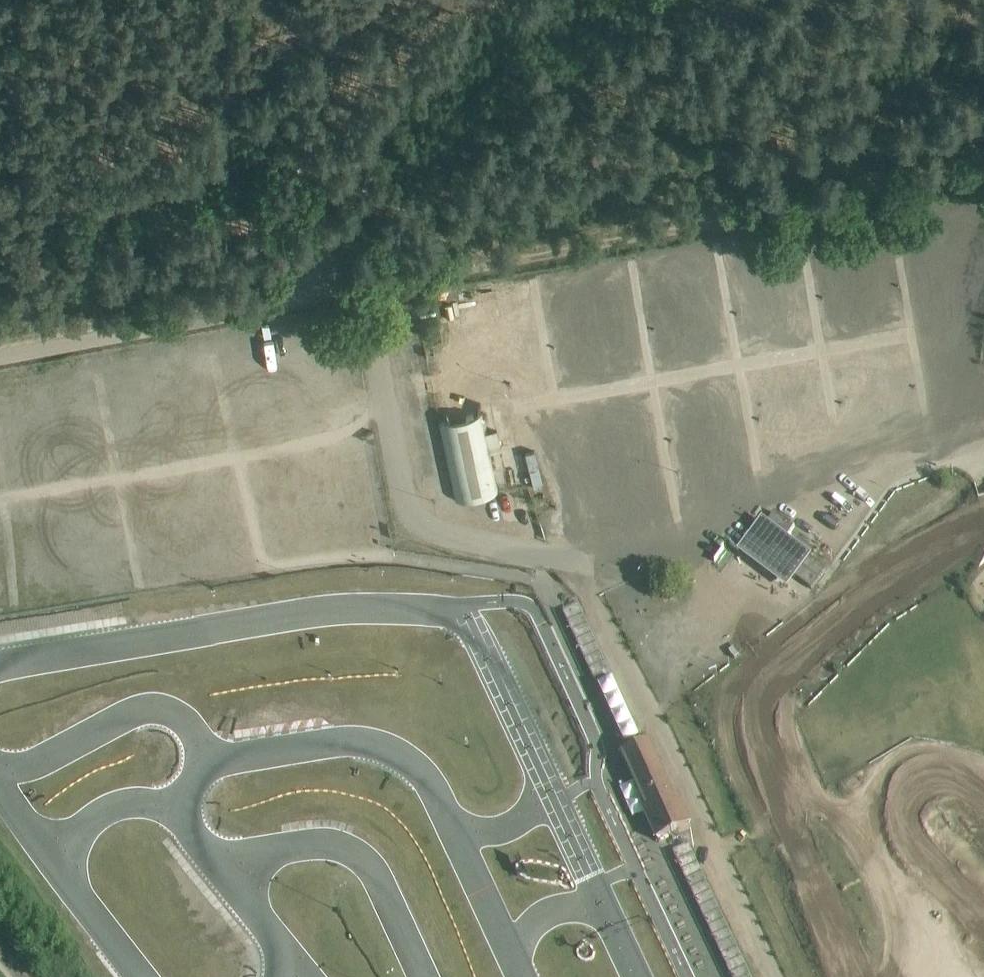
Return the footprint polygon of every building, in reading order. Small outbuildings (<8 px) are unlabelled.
[(498,491),(482,413),(439,423),(455,500),(498,491)] [(778,448),(807,444),(806,428),(776,431),(778,448)] [(799,559),(760,535),(753,546),(814,583),(824,565),(803,552),(799,559)] [(580,608),(564,616),(629,756),(622,759),(647,813),(645,814),(658,844),(670,838),(673,843),(680,839),(678,835),(689,830),(676,800),(674,801),(649,747),(645,749),(580,608)] [(689,849),(675,855),(732,976),(749,976),(689,849)]
